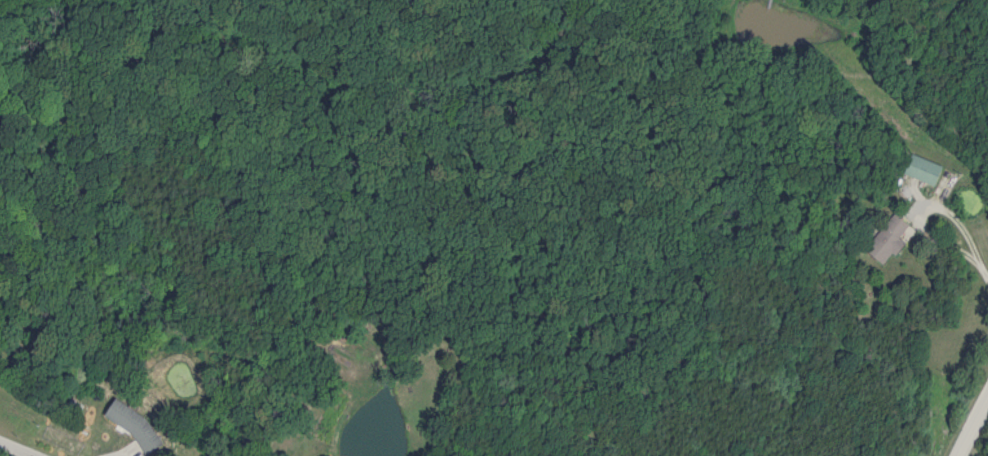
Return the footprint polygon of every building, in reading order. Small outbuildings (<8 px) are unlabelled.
[(938,187),(946,168),(914,155),(907,174),(938,187)] [(902,240),(911,224),(890,211),(866,252),(889,265),(904,241),(902,240)] [(168,434),(114,402),(104,420),(157,452),(168,434)]
